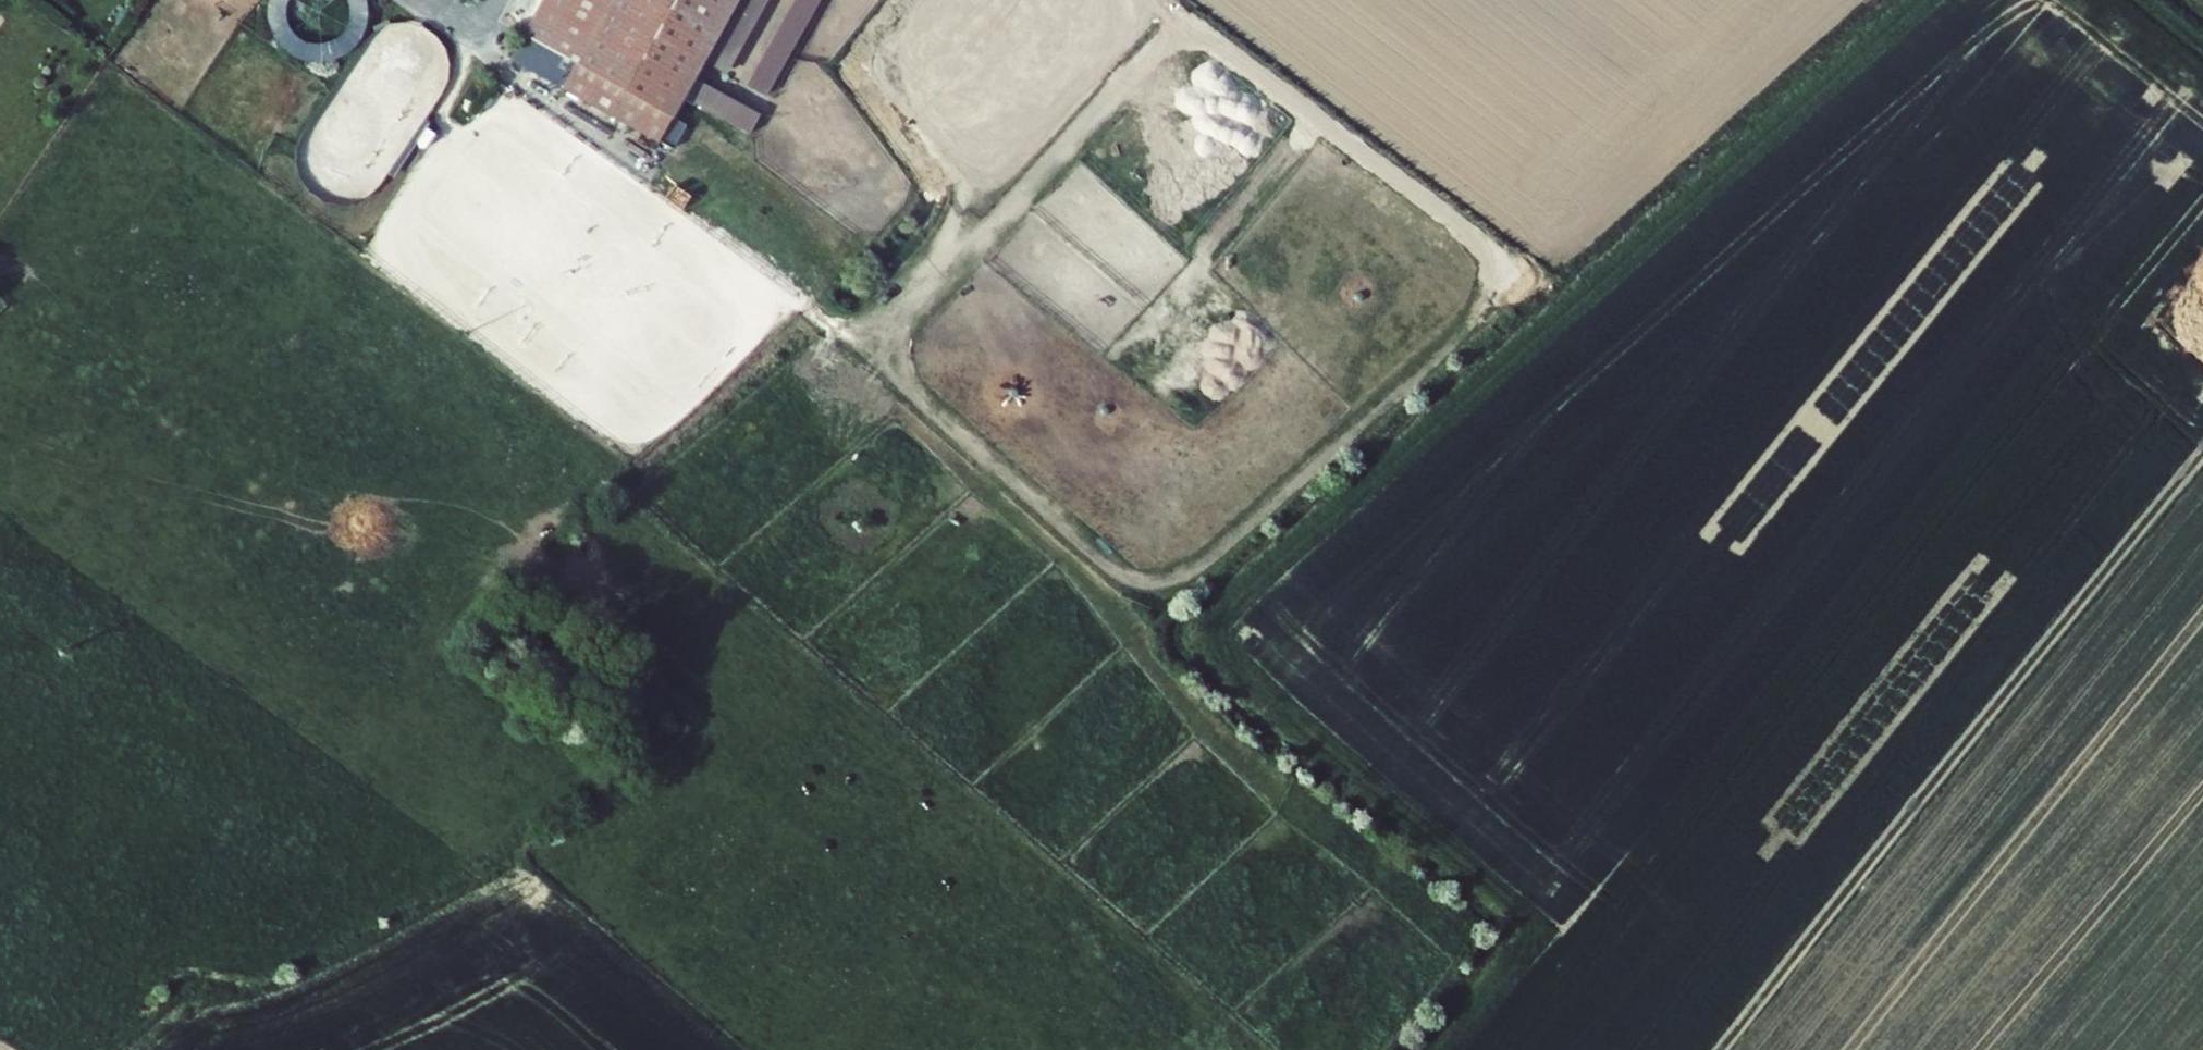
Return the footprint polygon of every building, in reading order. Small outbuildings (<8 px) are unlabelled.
[(275,54),(353,50),(351,0),(272,0),(275,54)] [(529,45),(580,78),(565,100),(656,159),(759,0),(558,0),(529,45)]
